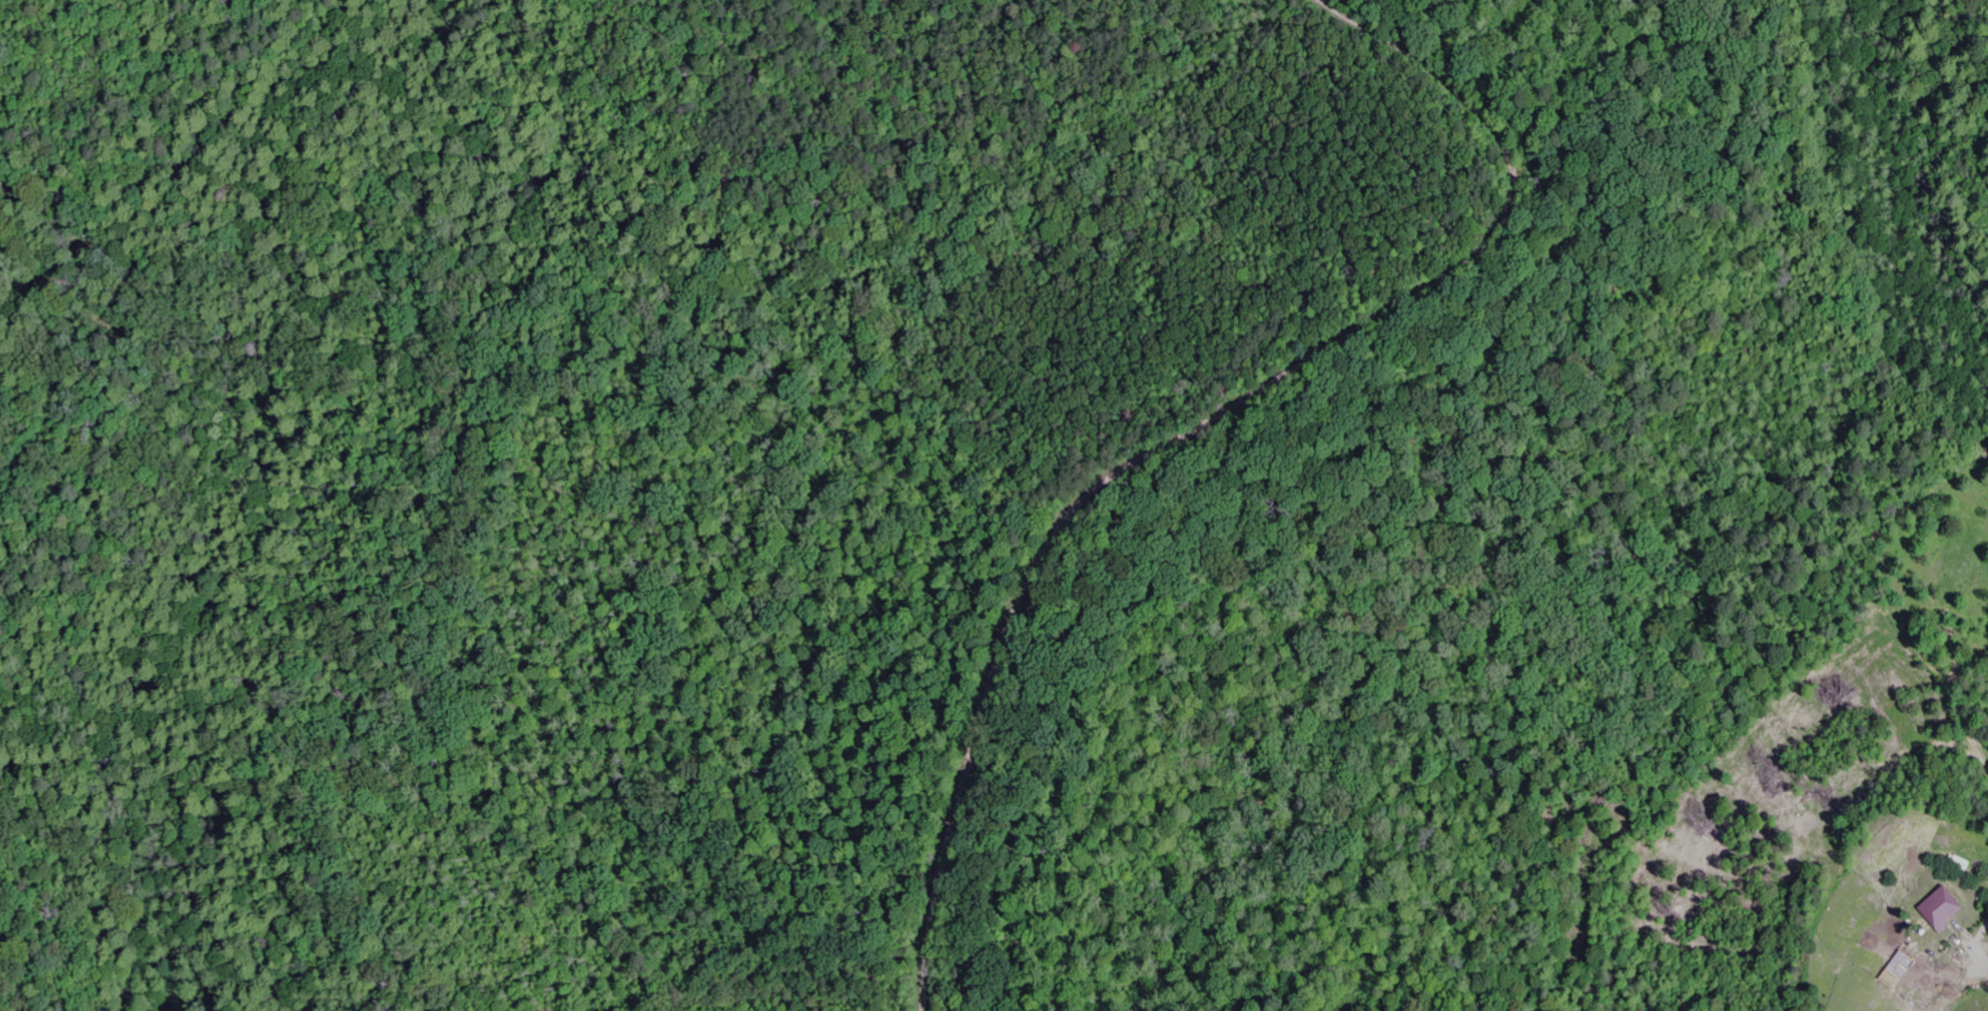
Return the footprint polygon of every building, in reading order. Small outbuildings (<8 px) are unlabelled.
[(1924,908),(1946,935),(1957,926),(1953,922),(1970,908),(1952,885),(1924,908)] [(1893,970),(1907,980),(1920,961),(1906,951),(1893,970)]
